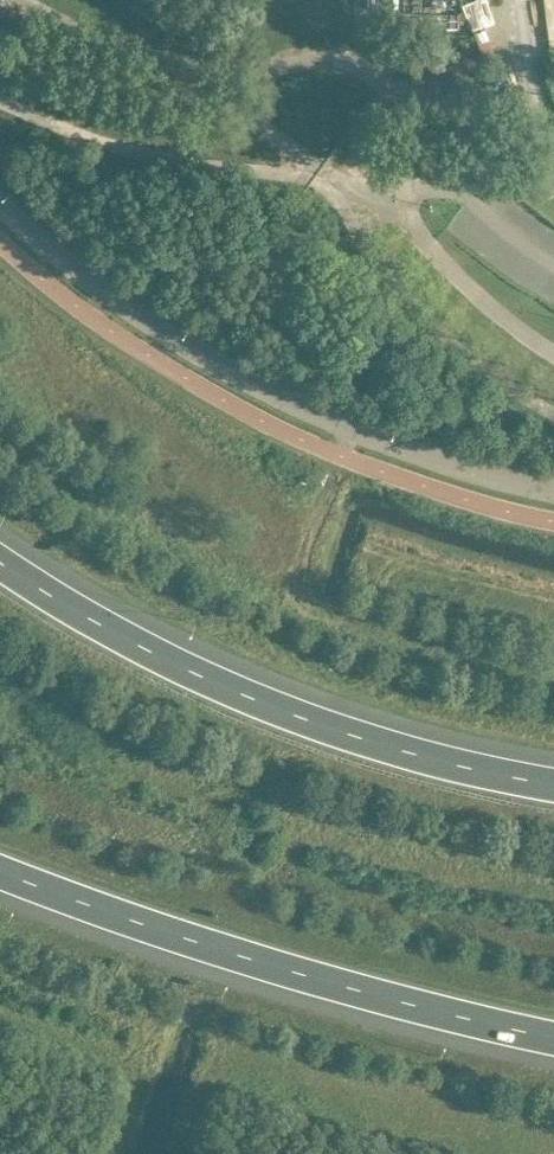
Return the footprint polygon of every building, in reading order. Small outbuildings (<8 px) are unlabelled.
[(545,62),(547,74),(553,73),(553,61),(545,62)]
